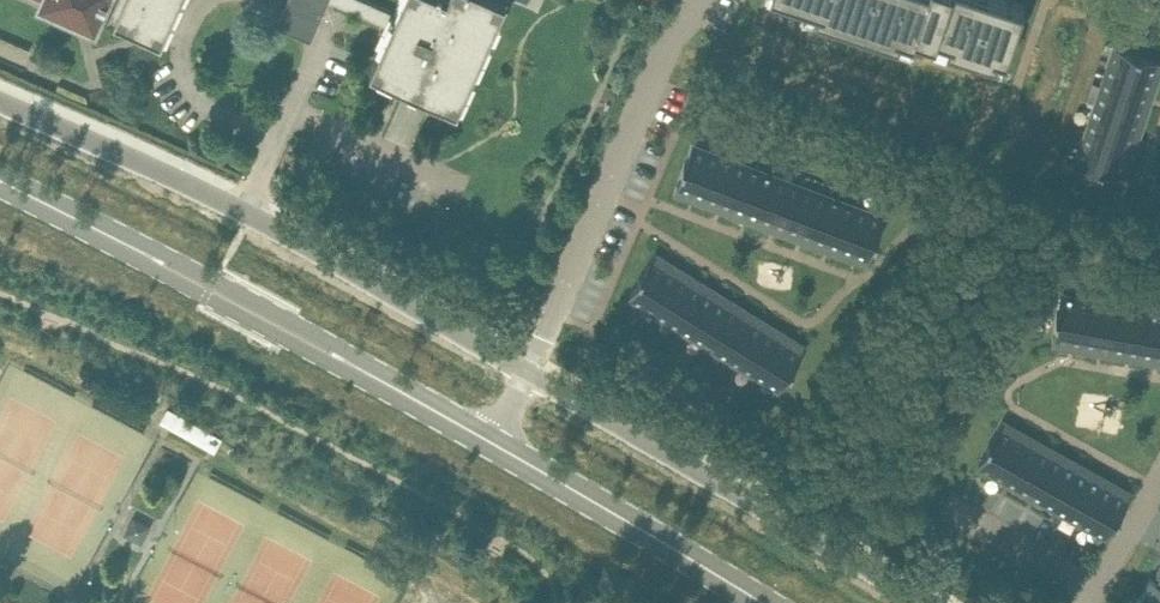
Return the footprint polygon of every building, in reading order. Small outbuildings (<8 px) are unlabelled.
[(96,14),(103,0),(64,0),(96,14)] [(117,8),(114,15),(162,37),(179,0),(112,0),(109,5),(117,8)] [(322,15),(329,0),(288,0),(322,15)] [(388,26),(370,65),(437,95),(458,104),(505,0),(401,0),(395,12),(367,0),(330,0),(388,26)] [(803,1),(914,37),(918,24),(936,30),(933,37),(984,54),(1005,61),(1024,3),(1017,0),(803,0),(803,1)] [(1107,75),(1148,88),(1157,59),(1141,54),(1141,53),(1134,51),(1133,53),(1116,47),(1110,65),(1107,75)] [(1138,116),(1148,88),(1107,75),(1097,102),(1138,116)] [(1129,144),(1138,116),(1097,102),(1088,130),(1129,144)] [(1119,173),(1129,144),(1088,130),(1078,158),(1096,164),(1095,165),(1103,168),(1103,167),(1119,173)] [(677,185),(705,195),(720,155),(693,145),(687,162),(685,161),(682,168),(683,169),(677,185)] [(720,155),(705,195),(732,206),(748,165),(720,155)] [(732,206),(760,216),(775,175),(748,165),(732,206)] [(775,175),(760,216),(787,226),(802,186),(775,175)] [(802,186),(787,226),(814,236),(829,196),(802,186)] [(829,196),(814,236),(841,247),(857,206),(829,196)] [(857,206),(841,247),(870,257),(876,241),(879,234),(878,234),(884,217),(857,206)] [(655,311),(678,274),(652,258),(643,273),(642,273),(638,279),(640,280),(630,295),(655,311)] [(680,326),(703,290),(678,274),(655,311),(680,326)] [(727,305),(703,290),(680,326),(705,341),(727,305)] [(1083,342),(1091,299),(1062,294),(1059,312),(1057,312),(1056,319),(1053,336),(1083,342)] [(1119,304),(1091,299),(1083,342),(1112,347),(1119,304)] [(1112,347),(1141,352),(1148,309),(1119,304),(1112,347)] [(729,357),(752,320),(727,305),(705,341),(729,357)] [(1141,352),(1159,355),(1159,311),(1148,309),(1141,352)] [(777,335),(752,320),(729,357),(754,372),(777,335)] [(777,335),(754,372),(779,388),(789,372),(790,373),(794,366),(803,351),(777,335)] [(216,450),(223,436),(171,408),(164,422),(216,450)] [(1004,478),(1026,440),(999,425),(991,440),(990,440),(986,447),(988,447),(979,464),(1004,478)] [(1041,449),(1026,440),(1004,478),(1030,492),(1051,454),(1041,449)] [(1030,492),(1055,506),(1077,469),(1051,454),(1030,492)] [(1055,506),(1081,521),(1102,483),(1077,469),(1055,506)] [(1102,483),(1081,521),(1107,535),(1115,519),(1117,520),(1121,513),(1120,513),(1129,498),(1102,483)] [(1157,580),(1151,577),(1136,602),(1159,602),(1159,574),(1157,580)]
